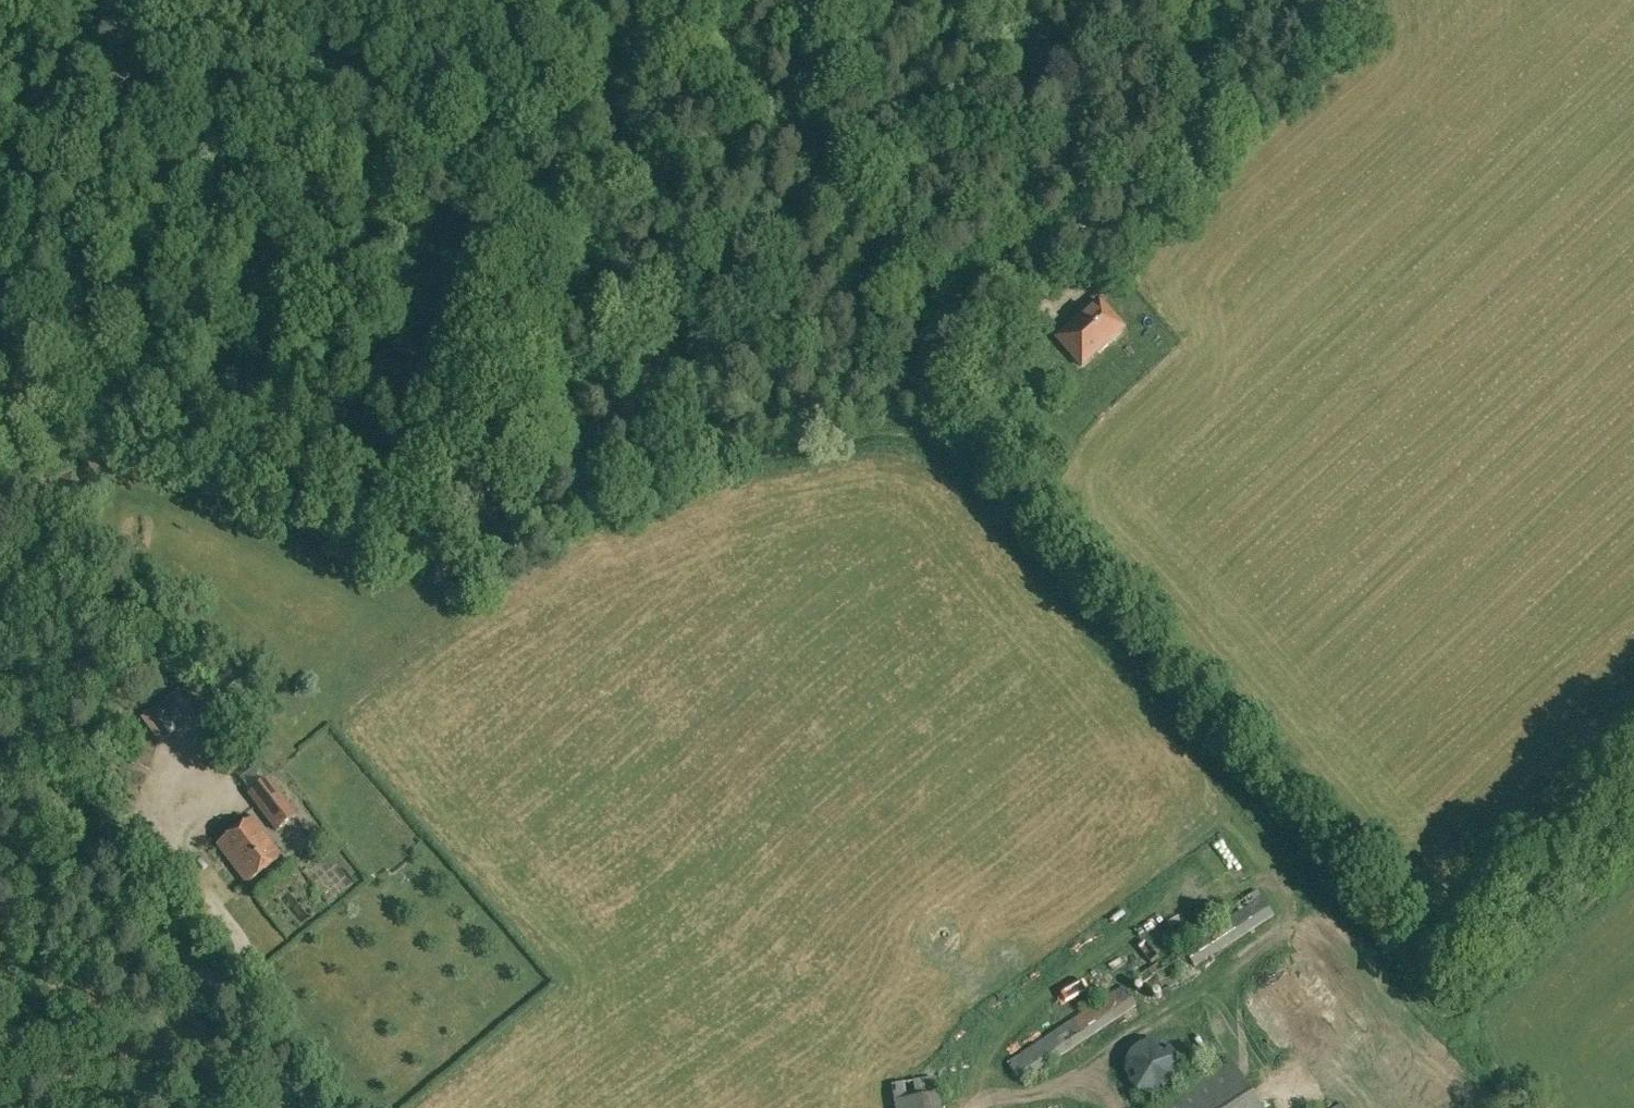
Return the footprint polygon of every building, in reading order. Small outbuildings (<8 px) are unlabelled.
[(1053,336),(1082,368),(1127,327),(1098,296),(1053,336)] [(177,691),(141,718),(159,743),(167,737),(170,740),(190,726),(188,723),(196,716),(177,691)] [(247,795),(276,832),(297,815),(269,778),(247,795)] [(217,844),(247,884),(283,857),(253,817),(217,844)] [(1138,976),(1152,996),(1276,918),(1259,891),(1214,919),(1218,925),(1138,976)] [(302,903),(294,909),(309,932),(318,926),(302,903)] [(1089,980),(1070,984),(1074,1002),(1093,998),(1089,980)] [(1008,1063),(1022,1085),(1138,1007),(1124,986),(1008,1063)] [(1137,1093),(1158,1096),(1178,1086),(1181,1073),(1180,1058),(1170,1047),(1152,1041),(1135,1049),(1126,1063),(1127,1078),(1137,1093)] [(1233,1061),(1209,1076),(1199,1059),(1183,1069),(1193,1086),(1159,1107),(1263,1107),(1233,1061)] [(939,1094),(894,1101),(895,1107),(941,1107),(939,1094)]
